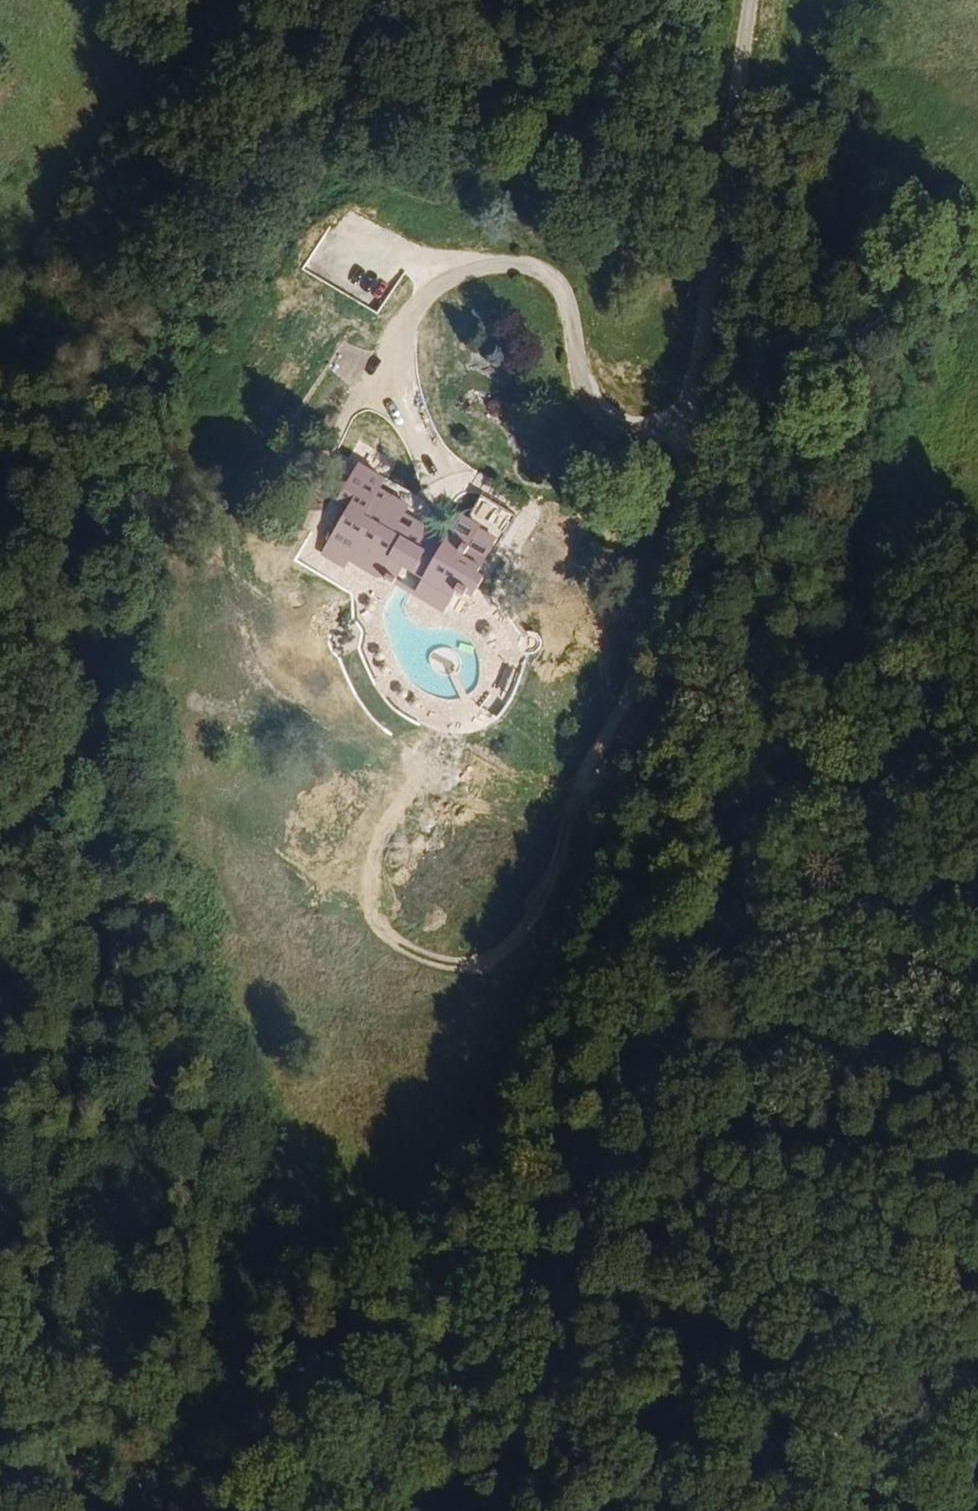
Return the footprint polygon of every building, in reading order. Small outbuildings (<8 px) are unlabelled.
[(443,550),(397,525),(408,504),(381,490),(389,475),(361,460),(342,495),(348,499),(321,550),(344,561),(346,557),(389,580),(390,577),(399,560),(423,572),(414,590),(445,606),(454,589),(473,599),(486,575),(481,572),(488,558),(493,561),(516,518),(481,499),(468,524),(459,520),(443,550)] [(423,572),(399,560),(390,577),(398,582),(414,590),(423,572)]
